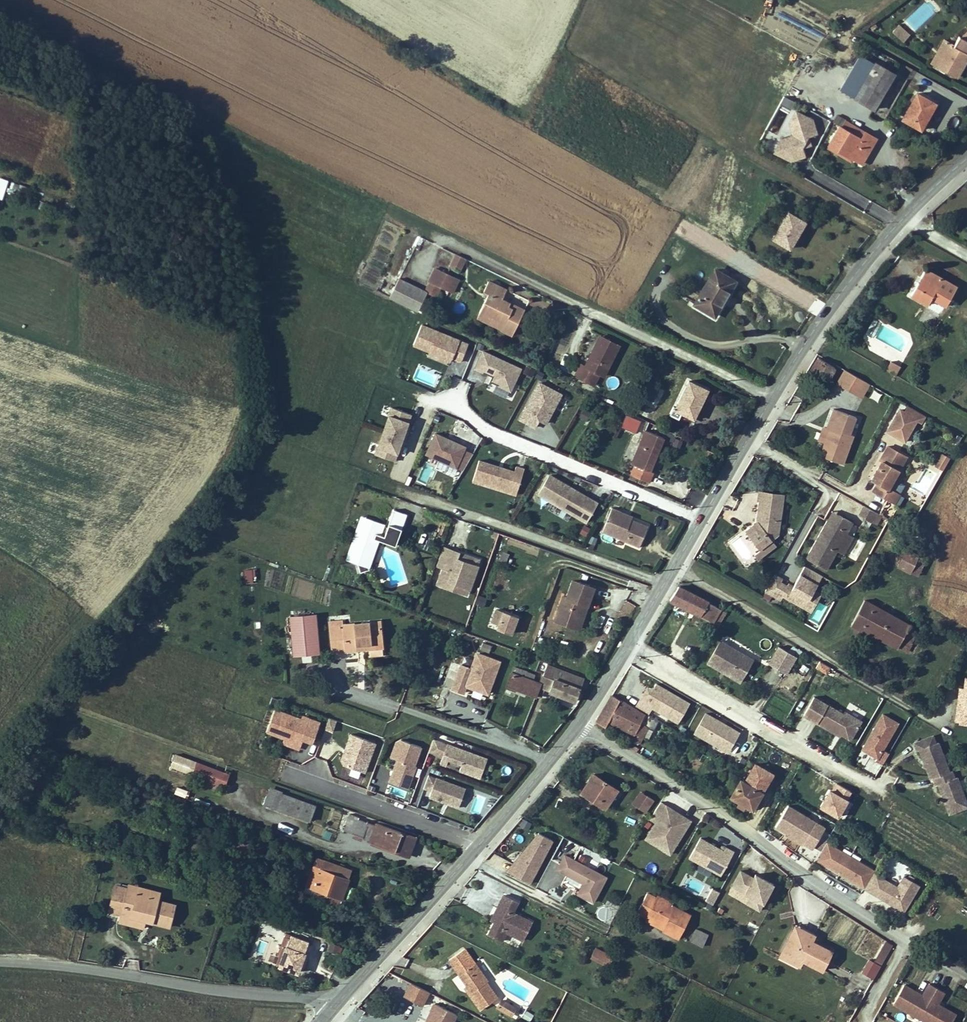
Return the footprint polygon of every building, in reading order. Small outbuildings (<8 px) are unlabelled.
[(903,41),(910,33),(898,22),(891,30),(903,41)] [(952,44),(939,66),(958,77),(966,60),(966,33),(962,38),(960,36),(954,46),(952,44)] [(932,63),(939,66),(952,44),(945,40),(932,63)] [(858,94),(870,73),(876,64),(864,57),(852,78),(854,78),(850,90),(858,94)] [(876,64),(870,73),(888,84),(894,74),(876,64)] [(855,99),(873,110),(888,84),(870,73),(858,94),(855,99)] [(921,130),(929,117),(936,104),(918,94),(903,119),(921,130)] [(782,95),(779,103),(791,109),(794,101),(782,95)] [(939,106),(936,104),(929,117),(932,119),(939,106)] [(779,134),(787,112),(777,108),(768,130),(779,134)] [(806,145),(819,119),(795,108),(773,153),(797,164),(806,145)] [(846,120),(842,127),(862,139),(865,132),(846,120)] [(840,126),(828,146),(850,158),(851,157),(862,163),(877,138),(865,132),(862,139),(842,127),(840,126)] [(19,184),(11,182),(7,191),(15,194),(19,184)] [(805,222),(788,212),(773,238),(790,248),(805,222)] [(455,257),(450,266),(460,271),(464,261),(455,257)] [(437,296),(440,287),(454,293),(460,277),(434,267),(424,291),(437,296)] [(695,304),(715,316),(735,281),(715,269),(695,304)] [(921,278),(918,283),(917,282),(910,295),(927,305),(931,298),(944,306),(946,304),(949,298),(956,286),(925,269),(920,277),(921,278)] [(388,298),(417,311),(426,289),(398,277),(388,298)] [(508,308),(510,303),(502,299),(507,290),(488,281),(484,291),(488,293),(480,313),(502,324),(500,328),(499,329),(513,335),(524,310),(513,305),(511,309),(508,308)] [(944,306),(931,298),(927,305),(940,313),(944,306)] [(477,318),(500,328),(502,324),(480,313),(477,318)] [(425,327),(418,346),(433,352),(430,359),(452,367),(455,359),(464,362),(470,345),(425,327)] [(596,386),(601,374),(616,344),(601,336),(586,367),(581,365),(576,376),(596,386)] [(601,374),(604,376),(619,346),(616,344),(601,374)] [(521,370),(484,352),(477,369),(490,375),(487,380),(511,392),(521,370)] [(824,358),(835,364),(837,360),(826,354),(824,358)] [(818,358),(811,370),(828,380),(835,368),(833,367),(822,361),(818,358)] [(822,361),(833,367),(835,364),(824,358),(822,361)] [(890,359),(885,369),(895,375),(900,365),(890,359)] [(525,365),(523,373),(532,376),(534,368),(525,365)] [(838,384),(864,399),(872,385),(846,370),(838,384)] [(669,414),(678,418),(679,417),(681,413),(686,415),(694,419),(708,390),(689,381),(676,408),(673,406),(669,414)] [(641,397),(652,402),(659,387),(649,382),(641,397)] [(562,395),(539,384),(521,419),(534,426),(539,418),(547,422),(554,408),(561,412),(567,401),(560,397),(562,395)] [(654,411),(665,390),(659,387),(652,402),(641,397),(634,410),(644,415),(647,408),(654,411)] [(874,389),(870,397),(886,405),(890,398),(874,389)] [(388,405),(372,454),(394,461),(410,413),(388,405)] [(925,423),(928,417),(910,407),(908,412),(903,409),(890,431),(908,441),(920,420),(925,423)] [(586,421),(591,412),(583,408),(578,417),(586,421)] [(854,435),(860,419),(837,410),(829,431),(832,432),(823,456),(845,464),(856,436),(854,435)] [(635,433),(640,420),(626,414),(621,427),(635,433)] [(664,439),(645,431),(631,464),(635,466),(631,476),(649,483),(653,473),(650,472),(655,460),(653,459),(655,454),(657,455),(664,439)] [(467,445),(439,433),(431,452),(458,465),(467,445)] [(664,441),(680,446),(682,439),(666,434),(664,441)] [(879,482),(874,491),(890,499),(895,490),(912,459),(889,446),(881,460),(883,462),(886,463),(883,469),(880,467),(874,478),(879,482)] [(942,455),(936,465),(944,470),(950,459),(942,455)] [(516,470),(483,459),(477,480),(518,493),(525,467),(518,465),(516,470)] [(596,500),(549,472),(536,491),(584,519),(596,500)] [(897,503),(902,494),(895,490),(890,499),(897,503)] [(778,536),(783,495),(760,493),(759,502),(761,502),(758,524),(747,533),(760,550),(778,536)] [(874,511),(863,505),(858,514),(869,520),(874,511)] [(621,512),(612,509),(602,532),(639,548),(648,527),(632,520),(620,515),(621,512)] [(367,572),(369,570),(368,567),(366,560),(374,539),(378,540),(394,546),(406,514),(393,510),(387,527),(382,527),(380,527),(378,528),(376,529),(375,531),(359,528),(348,560),(357,563),(360,573),(362,573),(367,572)] [(633,517),(621,512),(620,515),(632,520),(633,517)] [(729,512),(724,518),(734,526),(739,520),(729,512)] [(828,522),(836,526),(841,517),(833,512),(828,522)] [(361,516),(345,559),(348,560),(359,528),(375,531),(376,529),(378,528),(380,527),(382,527),(383,524),(361,516)] [(854,523),(841,517),(836,526),(828,522),(819,537),(821,539),(819,542),(817,541),(807,558),(828,570),(838,551),(848,534),(854,523)] [(579,534),(585,536),(589,526),(582,524),(579,534)] [(602,533),(600,538),(611,543),(613,537),(602,533)] [(846,555),(855,538),(848,534),(838,551),(846,555)] [(366,560),(368,567),(378,540),(374,539),(366,560)] [(907,550),(917,555),(919,550),(909,546),(907,550)] [(474,561),(441,549),(435,568),(440,570),(434,585),(462,595),(474,561)] [(907,550),(906,549),(898,566),(917,576),(926,559),(917,555),(907,550)] [(501,551),(498,561),(506,563),(508,552),(501,551)] [(789,587),(784,597),(806,609),(816,592),(824,576),(806,567),(795,587),(794,590),(789,587)] [(255,568),(245,569),(246,582),(256,581),(255,568)] [(775,576),(766,592),(775,597),(782,583),(784,580),(775,576)] [(564,623),(575,627),(584,603),(587,605),(593,587),(573,580),(567,597),(563,596),(557,612),(566,616),(564,623)] [(784,597),(789,587),(782,583),(775,597),(782,601),(784,597)] [(678,586),(670,600),(713,621),(720,609),(709,603),(708,602),(702,598),(678,586)] [(816,592),(806,609),(813,613),(822,595),(816,592)] [(851,625),(861,629),(872,607),(863,602),(851,625)] [(578,628),(587,605),(584,603),(575,627),(578,628)] [(909,625),(872,607),(861,629),(898,647),(909,625)] [(492,609),(488,620),(495,623),(494,627),(508,632),(513,616),(492,609)] [(719,624),(726,612),(720,609),(713,621),(714,622),(719,624)] [(564,623),(566,616),(557,612),(554,620),(564,623)] [(915,628),(918,623),(921,618),(918,616),(920,613),(917,612),(909,625),(915,628)] [(316,615),(300,616),(291,617),(293,637),(294,655),(320,653),(316,615)] [(332,652),(357,650),(357,644),(382,642),(379,622),(343,626),(342,620),(329,622),(332,652)] [(915,628),(909,625),(898,647),(906,652),(912,643),(914,644),(917,637),(920,631),(915,628)] [(920,631),(917,637),(922,639),(928,628),(923,626),(920,631)] [(582,643),(579,656),(586,657),(589,644),(582,643)] [(727,643),(714,665),(746,684),(759,662),(752,658),(746,660),(736,654),(735,648),(727,643)] [(680,651),(671,646),(666,655),(675,660),(680,651)] [(500,657),(476,649),(471,665),(461,662),(453,685),(464,689),(467,682),(488,689),(500,657)] [(789,653),(780,669),(797,679),(807,663),(789,653)] [(819,660),(814,668),(825,674),(830,666),(819,660)] [(506,686),(517,690),(521,678),(540,684),(535,696),(541,698),(544,690),(575,701),(584,678),(546,665),(541,678),(534,674),(513,667),(506,686)] [(630,665),(617,687),(623,691),(636,668),(630,665)] [(656,711),(662,699),(675,706),(681,693),(645,673),(633,697),(656,711)] [(517,690),(535,696),(540,684),(521,678),(517,690)] [(966,678),(965,688),(964,696),(960,695),(957,722),(966,724),(966,678)] [(608,721),(637,735),(631,748),(636,751),(647,726),(640,723),(644,714),(612,695),(612,694),(596,721),(605,726),(608,721)] [(840,715),(811,698),(800,716),(817,725),(818,723),(825,727),(848,740),(859,721),(842,712),(840,715)] [(668,717),(675,706),(662,699),(656,711),(668,717)] [(301,720),(275,710),(267,733),(286,740),(284,743),(298,748),(301,740),(311,744),(319,722),(302,716),(301,720)] [(727,752),(740,730),(704,710),(692,733),(727,752)] [(883,715),(864,750),(879,758),(899,724),(883,715)] [(538,732),(534,743),(542,746),(545,735),(538,732)] [(372,742),(348,734),(340,759),(343,763),(362,770),(372,742)] [(943,800),(948,813),(966,806),(956,776),(953,777),(951,770),(948,771),(937,742),(935,743),(932,735),(913,742),(916,750),(919,749),(923,761),(927,763),(925,766),(929,778),(932,777),(935,784),(937,783),(942,795),(945,797),(943,800)] [(395,742),(391,754),(397,756),(389,779),(407,786),(415,765),(413,764),(419,747),(401,740),(395,742)] [(481,759),(433,742),(429,752),(441,757),(438,765),(474,778),(481,759)] [(863,753),(856,749),(853,754),(859,758),(863,753)] [(175,751),(169,767),(218,785),(219,781),(226,784),(230,772),(175,751)] [(692,758),(689,766),(697,770),(701,761),(692,758)] [(726,760),(719,772),(727,776),(734,765),(726,760)] [(739,801),(746,805),(752,809),(767,784),(745,771),(731,796),(739,801)] [(593,774),(581,791),(606,808),(617,790),(593,774)] [(461,787),(428,775),(423,788),(431,791),(429,796),(456,806),(461,787)] [(837,816),(851,791),(832,780),(818,805),(837,816)] [(390,785),(388,792),(404,798),(407,791),(390,785)] [(264,804),(277,808),(283,794),(270,789),(264,804)] [(646,795),(640,792),(632,805),(638,808),(646,795)] [(315,805),(283,794),(277,808),(309,820),(315,805)] [(652,799),(646,795),(638,808),(645,812),(652,799)] [(736,806),(744,810),(746,805),(739,801),(736,806)] [(689,820),(659,803),(648,819),(654,823),(643,839),(668,855),(689,820)] [(825,827),(786,805),(775,825),(812,848),(825,827)] [(351,834),(358,817),(349,814),(343,831),(351,834)] [(358,817),(351,834),(362,837),(367,822),(358,817)] [(522,818),(519,825),(528,829),(531,821),(522,818)] [(367,822),(362,837),(369,840),(375,825),(367,822)] [(375,825),(369,840),(369,842),(408,856),(416,836),(376,822),(375,825)] [(537,831),(506,870),(530,881),(553,840),(537,831)] [(724,852),(700,839),(689,859),(720,876),(733,853),(726,849),(724,852)] [(851,856),(827,841),(815,860),(840,875),(851,856)] [(607,875),(565,854),(557,868),(584,882),(578,892),(594,900),(607,875)] [(875,870),(851,856),(840,875),(864,889),(874,872),(875,870)] [(350,870),(323,860),(319,869),(348,879),(350,870)] [(306,886),(313,888),(311,895),(338,905),(348,879),(319,869),(313,867),(306,886)] [(751,878),(740,872),(733,886),(752,896),(747,904),(760,911),(773,885),(753,873),(751,878)] [(900,888),(874,872),(864,889),(905,913),(921,887),(906,878),(900,888)] [(116,885),(109,910),(121,914),(131,916),(130,920),(144,924),(145,920),(145,916),(151,917),(150,921),(169,926),(175,905),(158,900),(159,892),(139,887),(138,891),(128,888),(116,885)] [(671,906),(656,898),(646,893),(637,912),(646,917),(664,926),(662,929),(679,937),(690,915),(671,906)] [(500,909),(494,921),(487,933),(501,940),(506,932),(522,940),(531,921),(512,912),(517,902),(502,895),(496,908),(500,909)] [(656,898),(671,906),(672,903),(657,895),(656,898)] [(490,919),(494,921),(500,909),(496,908),(490,919)] [(130,920),(131,916),(121,914),(119,921),(143,928),(144,924),(130,920)] [(646,917),(644,920),(662,929),(664,926),(646,917)] [(748,921),(745,929),(755,933),(758,925),(748,921)] [(791,930),(810,941),(812,935),(794,926),(791,930)] [(702,946),(708,934),(696,929),(690,941),(702,946)] [(810,941),(791,930),(778,955),(790,961),(793,955),(801,959),(820,970),(830,951),(810,941)] [(282,957),(285,958),(283,966),(297,972),(308,941),(292,935),(290,938),(284,937),(278,955),(282,957)] [(886,939),(874,960),(881,964),(893,942),(886,939)] [(330,942),(328,949),(340,953),(343,945),(330,942)] [(606,953),(595,947),(592,953),(603,959),(606,953)] [(463,948),(461,950),(471,965),(474,963),(463,948)] [(450,958),(460,972),(458,974),(466,985),(470,991),(468,993),(479,1009),(496,997),(485,982),(486,981),(474,963),(471,965),(461,950),(450,958)] [(793,955),(790,961),(798,965),(801,959),(793,955)] [(881,964),(869,957),(862,970),(874,977),(881,964)] [(904,983),(893,1000),(928,1021),(947,1021),(953,1012),(941,1005),(940,1008),(936,1005),(935,1002),(942,991),(929,982),(922,993),(918,994),(914,992),(916,989),(904,983)] [(427,992),(409,983),(403,997),(421,1006),(427,992)] [(514,1015),(517,1004),(499,998),(496,1009),(514,1015)] [(452,1021),(429,1010),(427,1016),(430,1017),(428,1021),(451,1021),(452,1021)] [(526,1010),(523,1017),(530,1020),(534,1014),(526,1010)]
